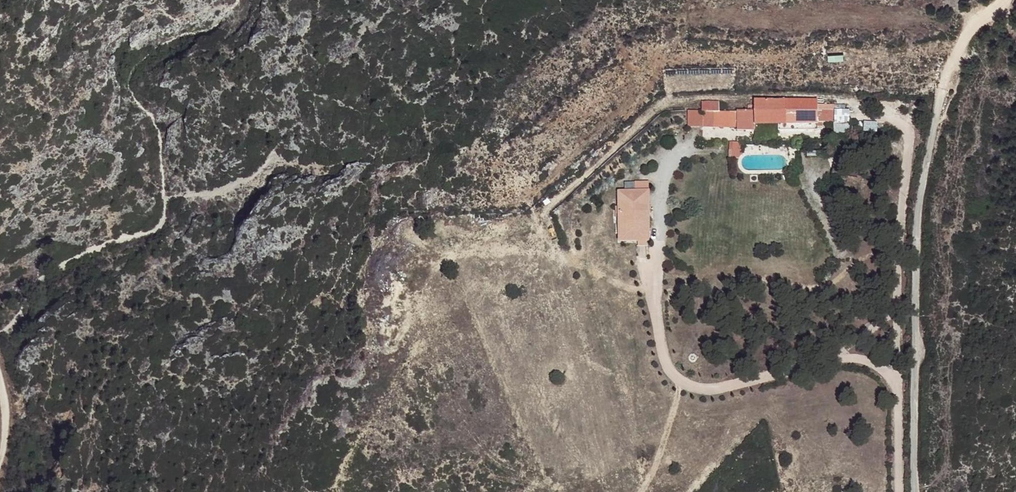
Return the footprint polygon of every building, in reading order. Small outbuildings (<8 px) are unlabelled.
[(704,102),(705,112),(706,112),(714,111),(722,111),(721,101),(704,102)] [(853,104),(837,105),(838,117),(852,116),(853,116),(853,104)] [(852,116),(838,117),(837,105),(824,105),(800,106),(766,108),(758,108),(758,122),(781,121),(809,119),(825,119),(825,118),(837,117),(838,129),(852,128),(852,116)] [(714,111),(706,112),(707,127),(741,125),(741,128),(758,127),(758,122),(758,108),(751,109),(738,110),(722,111),(714,111)] [(841,184),(831,190),(837,203),(848,197),(841,184)] [(648,198),(618,197),(617,247),(647,248),(648,198)]
